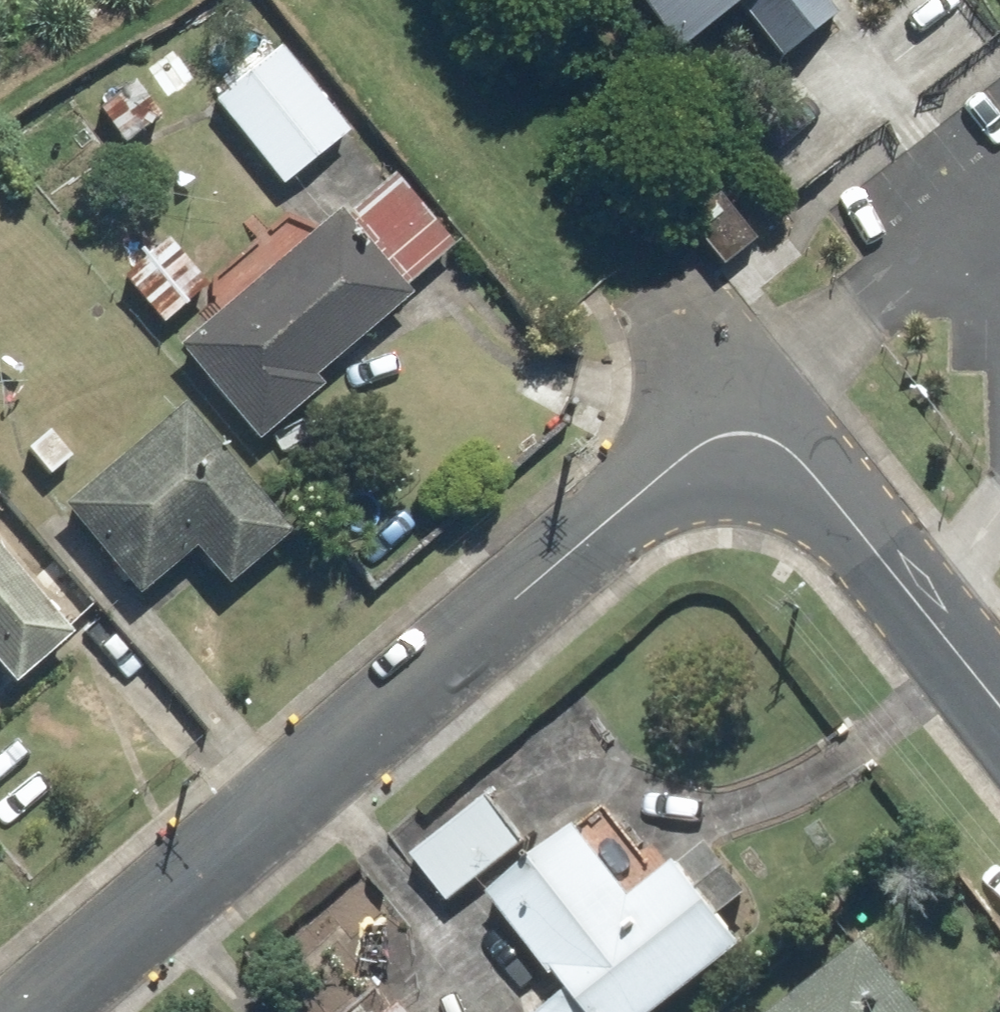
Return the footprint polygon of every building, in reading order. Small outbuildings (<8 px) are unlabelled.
[(678,48),(747,0),(645,0),(678,48)] [(281,41),(213,97),(286,187),(355,131),(281,41)] [(138,76),(101,106),(131,142),(168,112),(138,76)] [(340,209),(182,351),(263,442),(329,382),(325,377),(415,297),(402,283),(452,238),(403,182),(355,225),(340,209)] [(211,280),(172,237),(128,276),(167,319),(211,280)] [(300,524),(187,399),(64,510),(142,596),(200,544),(235,583),(300,524)] [(0,545),(0,665),(23,690),(82,636),(0,545)] [(528,836),(486,790),(416,852),(458,898),(528,836)] [(494,888),(570,984),(534,1011),(651,1011),(743,940),(678,857),(635,890),(581,820),(494,888)] [(873,936),(775,1011),(933,1011),(873,936)] [(381,1011),(416,1011),(403,995),(381,1011)]
